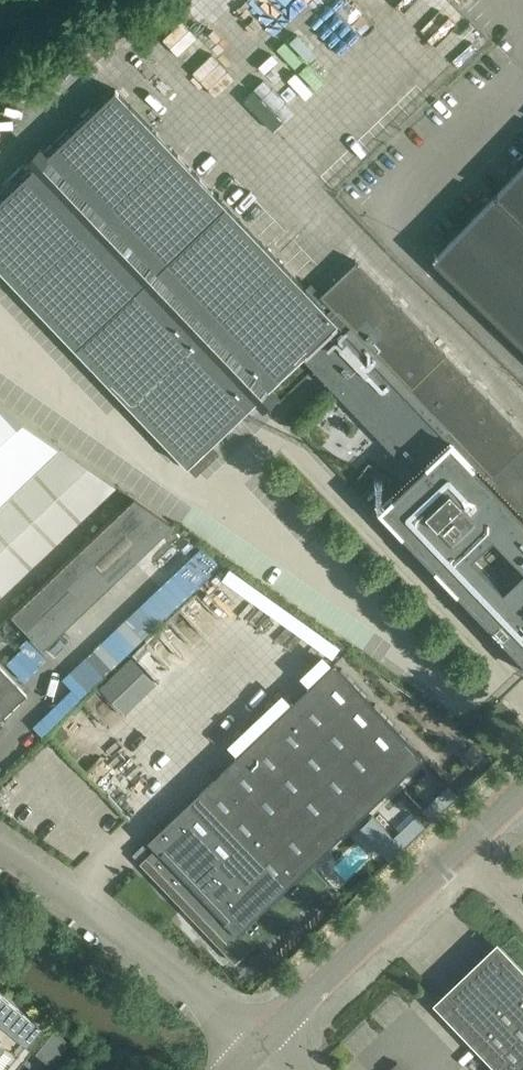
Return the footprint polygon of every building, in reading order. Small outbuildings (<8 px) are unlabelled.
[(163,38),(187,63),(207,45),(183,19),(163,38)] [(330,120),(330,50),(314,50),(314,36),(302,36),(303,149),(357,148),(357,119),(330,120)] [(355,260),(315,298),(116,88),(0,198),(0,269),(187,465),(302,356),(414,474),(379,507),(497,631),(522,658),(522,436),(355,260)] [(434,258),(522,344),(522,165),(434,258)] [(60,445),(0,403),(0,502),(60,445)] [(115,484),(60,445),(0,502),(0,593),(115,484)] [(136,498),(13,615),(43,647),(172,524),(136,498)] [(186,603),(96,687),(120,712),(206,632),(193,618),(197,615),(186,603)] [(333,663),(147,839),(155,848),(140,861),(236,961),(266,932),(270,936),(327,881),(310,863),(422,756),(333,663)] [(26,694),(16,683),(0,666),(0,719),(26,694)] [(448,784),(439,793),(449,804),(458,795),(448,784)] [(498,949),(441,1003),(503,1068),(501,1069),(522,1069),(522,975),(498,949)] [(27,1046),(41,1028),(0,995),(0,1024),(27,1046)] [(54,1029),(44,1042),(61,1055),(71,1042),(54,1029)] [(397,1062),(388,1069),(405,1069),(397,1062)]
